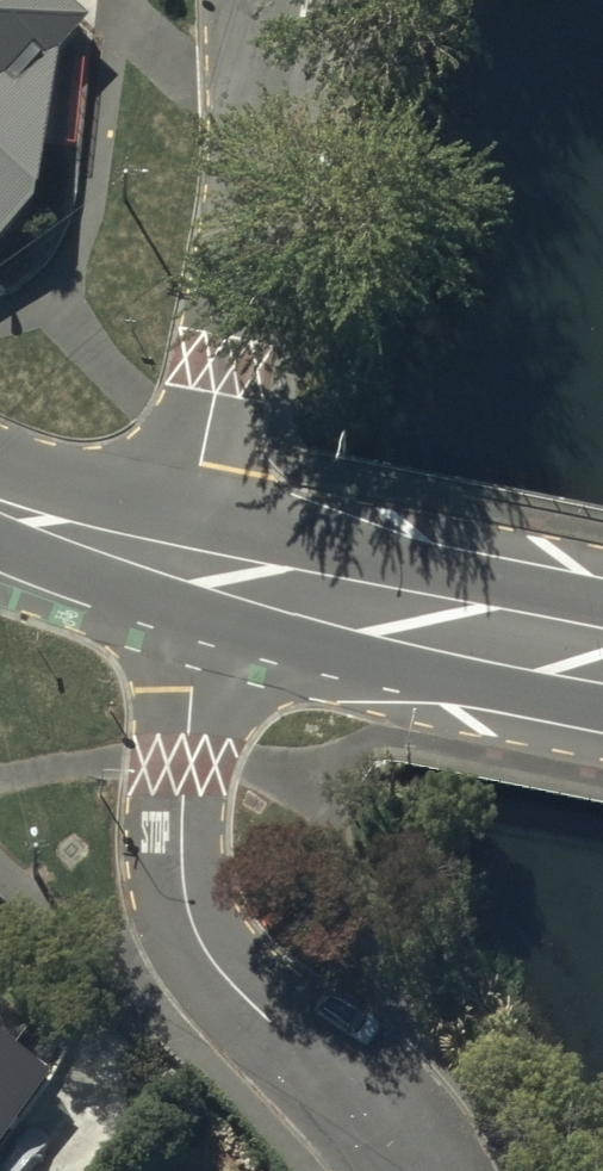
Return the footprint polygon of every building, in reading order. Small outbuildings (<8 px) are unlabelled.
[(19,211),(46,49),(72,22),(49,0),(0,0),(0,232),(19,211)] [(0,1022),(0,1170),(1,1170),(72,1074),(0,1022)]
